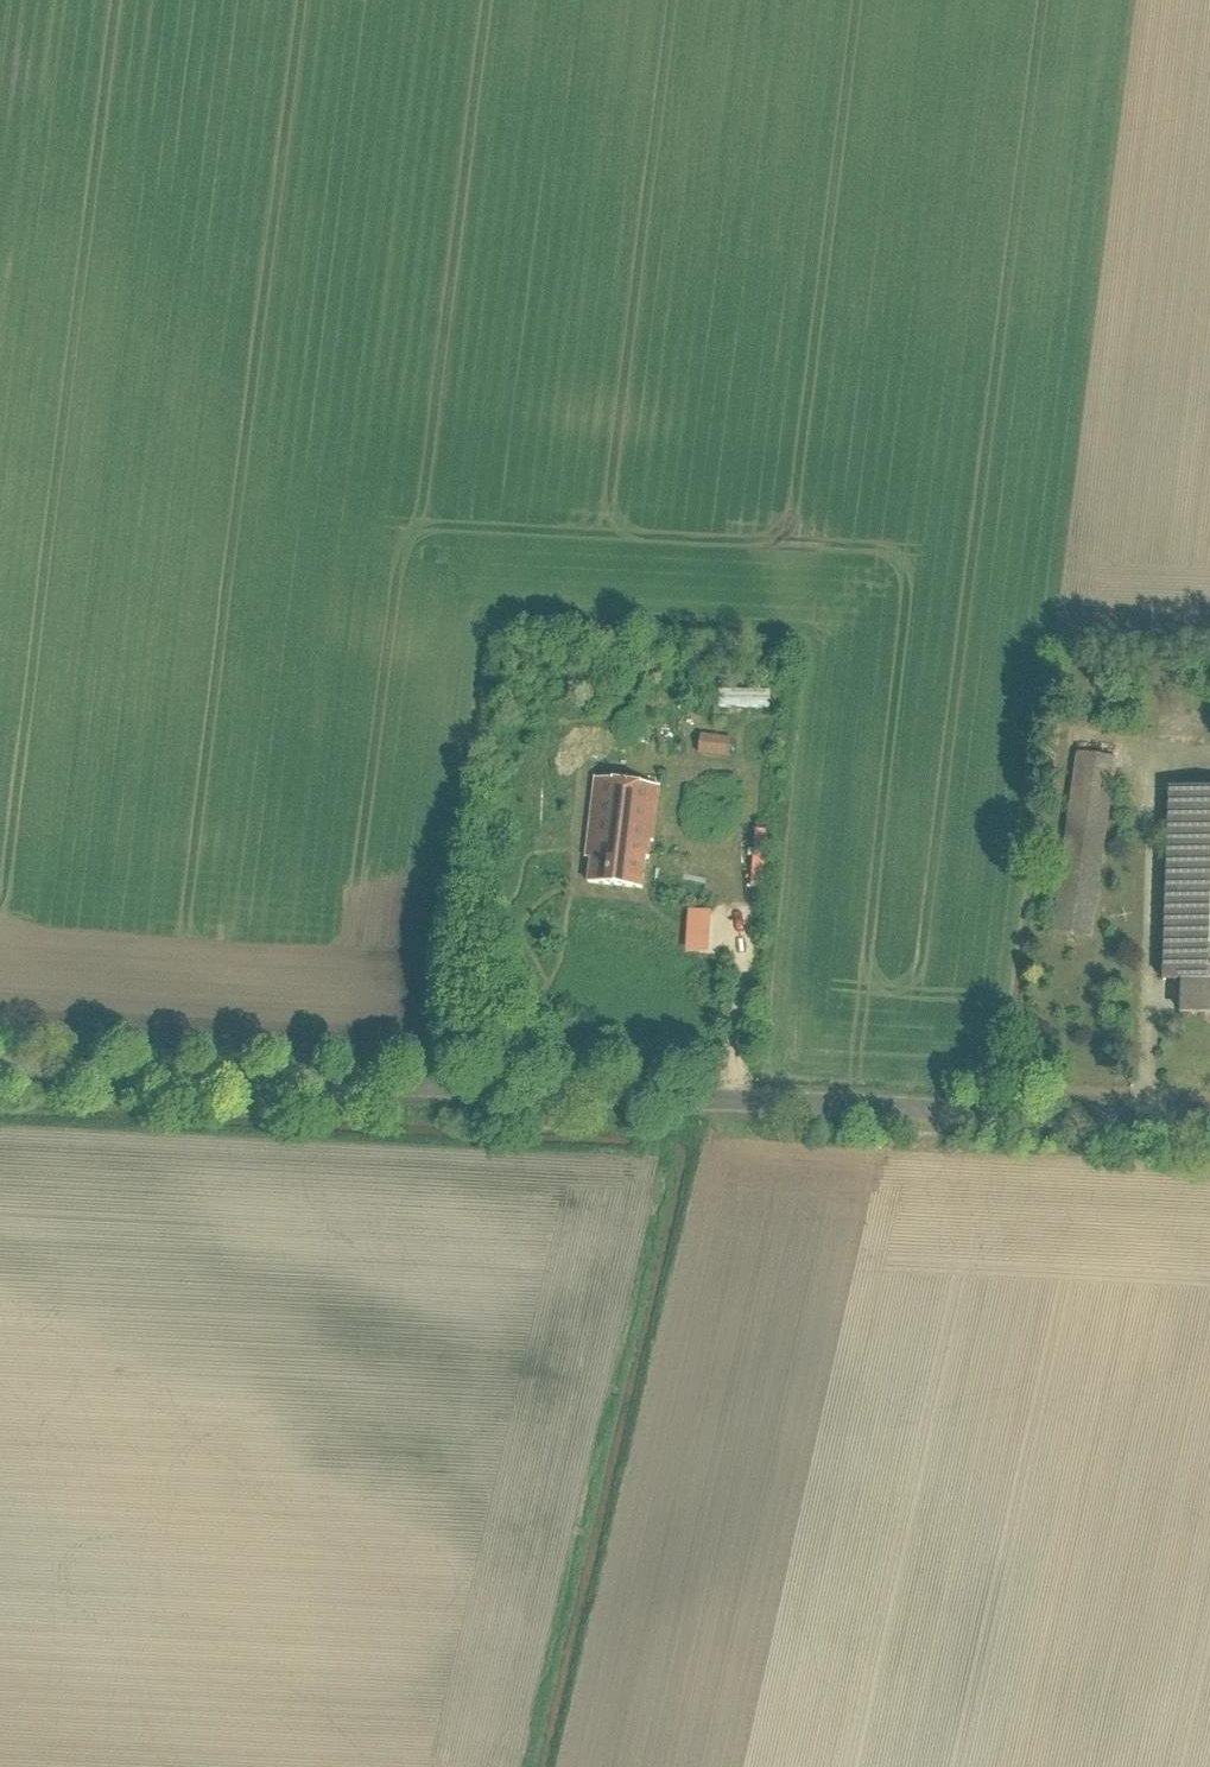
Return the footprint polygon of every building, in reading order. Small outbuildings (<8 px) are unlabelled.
[(719,691),(719,706),(769,706),(769,691),(719,691)] [(731,758),(734,738),(701,733),(698,753),(731,758)] [(1085,750),(1059,930),(1100,936),(1127,756),(1085,750)] [(570,770),(563,874),(634,879),(641,774),(570,770)] [(1163,1008),(1209,1008),(1209,780),(1149,780),(1148,968),(1163,968),(1163,1008)] [(765,888),(769,830),(755,829),(750,887),(765,888)]
